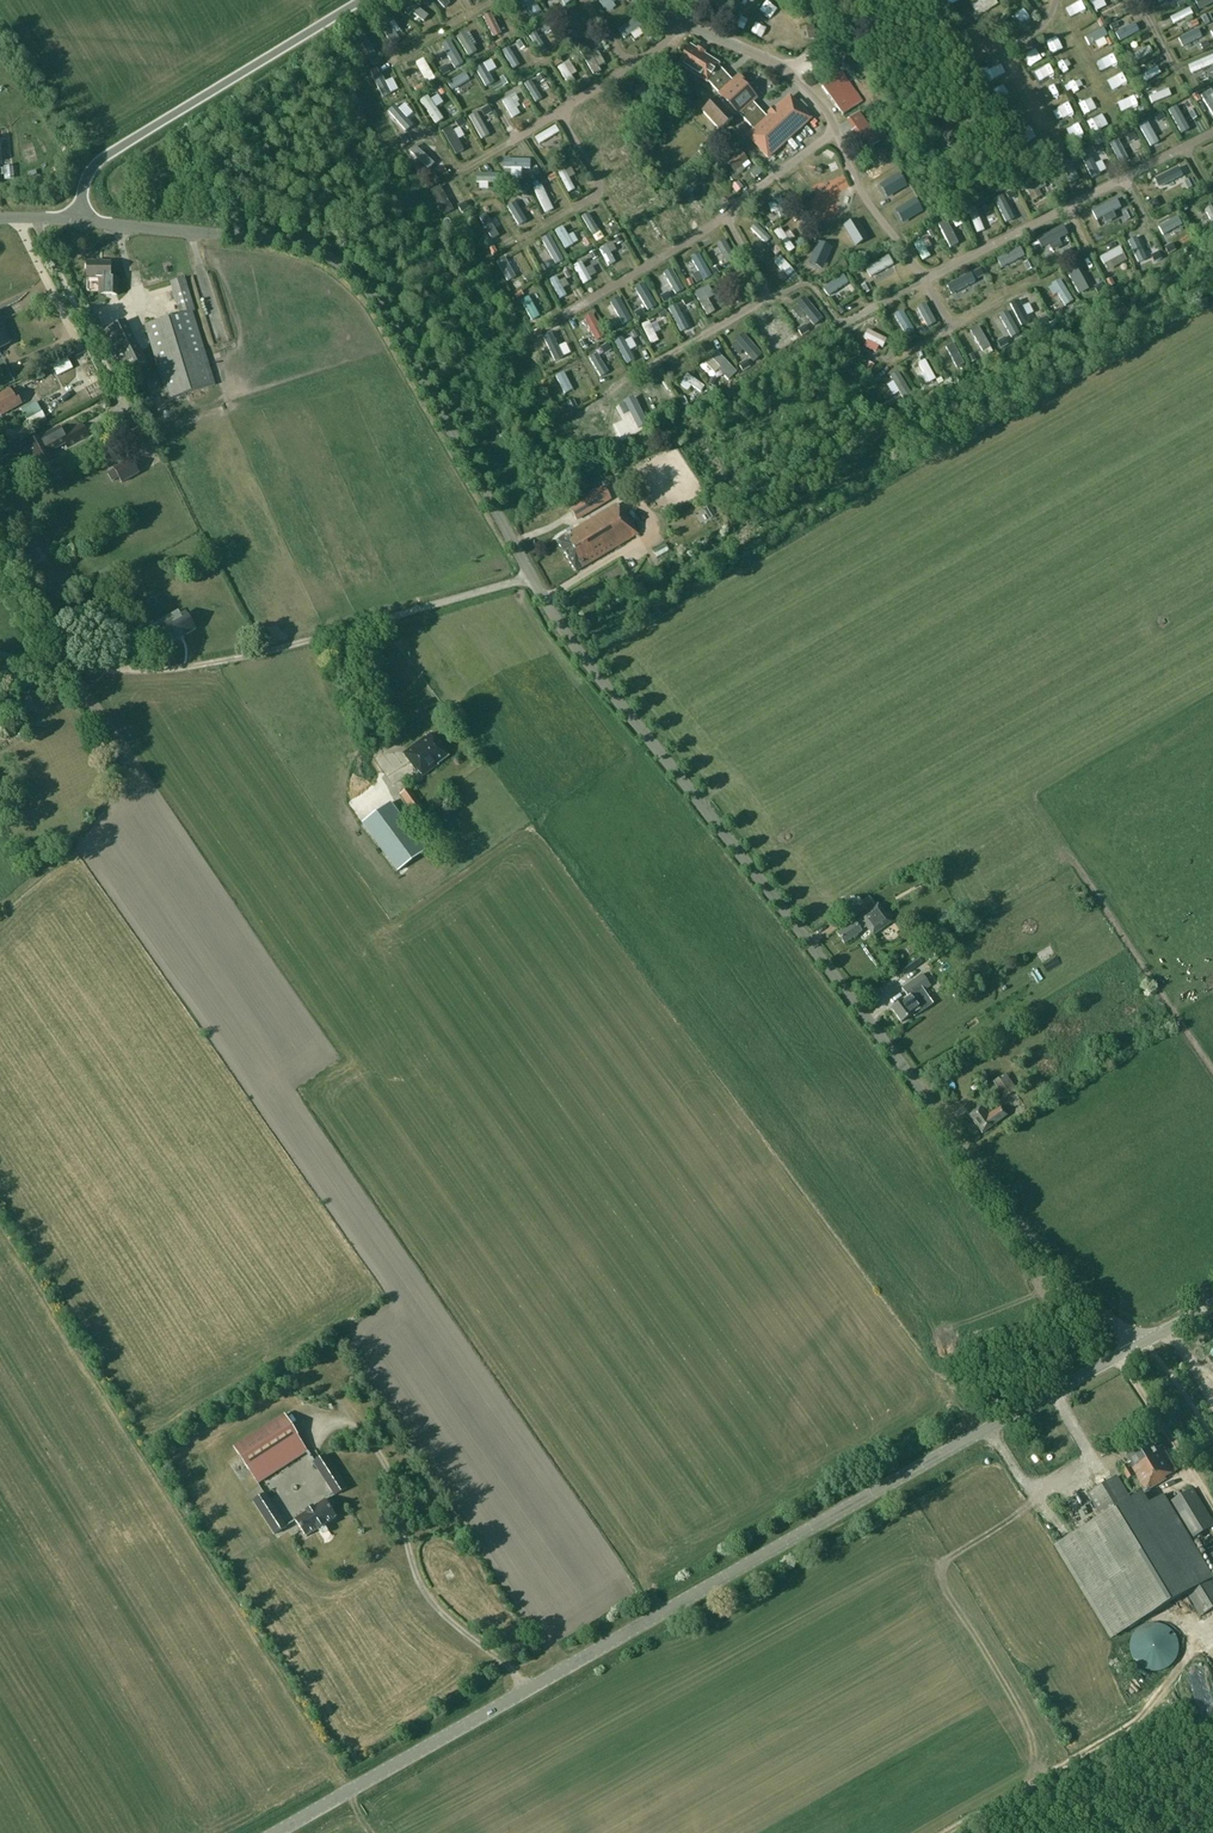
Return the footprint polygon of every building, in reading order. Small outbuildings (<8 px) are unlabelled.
[(452,6),(447,0),(435,0),(445,11),(452,6)] [(521,19),(529,17),(524,0),(519,0),(516,1),(521,19)] [(606,4),(613,11),(623,1),(622,0),(610,0),(606,4)] [(993,1),(992,0),(979,0),(974,4),(978,11),(993,1)] [(1103,0),(1089,0),(1093,13),(1106,9),(1103,0)] [(1171,10),(1185,2),(1184,0),(1165,0),(1171,10)] [(494,39),(507,32),(496,10),(483,18),(494,39)] [(1128,19),(1114,22),(1116,31),(1130,28),(1128,19)] [(628,27),(633,38),(645,32),(640,21),(628,27)] [(806,26),(808,40),(815,39),(813,25),(806,26)] [(1205,29),(1211,45),(1212,44),(1212,26),(1205,29)] [(1201,37),(1205,35),(1201,27),(1178,37),(1186,53),(1205,45),(1201,37)] [(1096,46),(1099,51),(1108,46),(1103,39),(1108,36),(1102,28),(1084,39),(1090,50),(1096,46)] [(457,38),(466,54),(476,49),(466,33),(457,38)] [(528,41),(537,44),(540,36),(531,33),(528,41)] [(526,39),(520,40),(522,50),(528,49),(526,39)] [(361,45),(374,69),(380,66),(368,42),(361,45)] [(1148,46),(1129,56),(1134,65),(1152,56),(1150,53),(1152,53),(1148,46)] [(509,47),(502,52),(514,70),(521,65),(509,47)] [(732,82),(717,66),(718,65),(689,47),(678,64),(707,82),(721,96),(703,113),(719,131),(738,114),(753,131),(747,136),(767,158),(809,119),(790,97),(767,118),(752,102),(753,102),(734,81),(732,82)] [(586,51),(590,75),(605,73),(600,49),(586,51)] [(1212,55),(1187,66),(1192,77),(1212,68),(1212,56),(1212,55)] [(835,63),(838,67),(844,63),(841,58),(835,63)] [(424,83),(432,80),(426,61),(417,64),(424,83)] [(569,62),(559,66),(569,86),(579,81),(569,62)] [(476,69),(483,83),(494,78),(488,64),(476,69)] [(1051,64),(1043,67),(1050,81),(1057,78),(1051,64)] [(854,106),(862,100),(840,71),(832,78),(821,86),(842,115),(854,106)] [(455,95),(471,83),(465,75),(449,87),(455,95)] [(535,102),(540,100),(534,83),(528,85),(535,102)] [(1154,95),(1167,90),(1165,84),(1152,89),(1154,95)] [(445,87),(438,91),(443,99),(450,95),(445,87)] [(1149,98),(1152,106),(1172,98),(1168,90),(1149,98)] [(1200,97),(1211,120),(1212,119),(1212,94),(1212,91),(1200,97)] [(511,121),(525,115),(517,96),(503,101),(511,121)] [(429,97),(420,106),(435,122),(445,113),(429,97)] [(1181,129),(1189,126),(1180,105),(1172,108),(1181,129)] [(592,108),(585,112),(595,128),(602,124),(592,108)] [(845,137),(859,157),(880,142),(859,112),(847,121),(854,131),(845,137)] [(481,117),(473,121),(482,141),(490,137),(481,117)] [(1150,150),(1159,146),(1149,121),(1139,125),(1150,150)] [(536,138),(541,147),(560,135),(555,127),(536,138)] [(605,157),(625,149),(621,139),(601,147),(605,157)] [(1110,143),(1118,160),(1126,156),(1118,139),(1110,143)] [(1135,141),(1129,146),(1138,157),(1144,152),(1135,141)] [(426,172),(432,165),(417,149),(410,155),(426,172)] [(735,171),(742,166),(744,169),(750,165),(738,150),(733,154),(735,157),(728,162),(735,171)] [(1085,156),(1094,176),(1101,173),(1097,165),(1103,163),(1098,150),(1085,156)] [(521,176),(521,179),(535,179),(535,161),(510,162),(510,177),(521,176)] [(1065,166),(1071,178),(1077,174),(1070,163),(1065,166)] [(1183,167),(1177,170),(1185,186),(1191,184),(1183,167)] [(759,169),(752,174),(756,180),(763,174),(759,169)] [(568,172),(560,174),(568,197),(575,195),(568,172)] [(551,186),(558,183),(554,175),(547,178),(551,186)] [(700,180),(711,203),(718,199),(707,177),(700,180)] [(479,178),(479,189),(496,189),(496,178),(479,178)] [(1042,181),(1033,185),(1031,179),(1019,184),(1024,195),(1045,186),(1042,181)] [(542,192),(535,195),(544,214),(551,210),(542,192)] [(677,199),(689,224),(698,219),(686,194),(677,199)] [(1008,194),(1000,197),(1008,217),(1016,214),(1008,194)] [(778,223),(788,219),(779,197),(769,202),(778,223)] [(520,230),(528,226),(515,202),(508,206),(520,230)] [(968,210),(978,236),(985,233),(975,207),(968,210)] [(1097,238),(1110,233),(1102,215),(1089,221),(1097,238)] [(1174,243),(1183,238),(1173,217),(1164,221),(1174,243)] [(592,240),(600,237),(591,218),(583,222),(592,240)] [(938,226),(949,247),(958,243),(947,222),(938,226)] [(489,223),(482,228),(495,250),(503,245),(489,223)] [(1043,248),(1067,238),(1062,227),(1038,237),(1043,248)] [(757,229),(750,235),(766,252),(773,246),(757,229)] [(563,231),(556,233),(564,254),(571,251),(563,231)] [(660,232),(654,235),(662,252),(668,250),(660,232)] [(781,232),(774,237),(789,257),(796,252),(781,232)] [(1145,234),(1128,242),(1134,255),(1151,248),(1145,234)] [(589,240),(583,244),(588,252),(594,248),(589,240)] [(923,264),(932,260),(923,241),(914,245),(923,264)] [(627,258),(623,248),(615,251),(613,247),(601,252),(606,266),(627,258)] [(825,264),(826,266),(834,261),(824,248),(811,258),(819,269),(825,264)] [(1105,270),(1126,264),(1121,249),(1101,255),(1105,270)] [(995,259),(1000,272),(1022,263),(1017,250),(995,259)] [(1067,255),(1055,256),(1056,266),(1068,265),(1067,255)] [(870,281),(895,272),(890,258),(865,267),(870,281)] [(678,269),(686,265),(683,259),(675,263),(678,269)] [(689,287),(701,280),(704,285),(713,280),(702,259),(681,271),(689,287)] [(109,278),(110,262),(86,262),(85,279),(99,279),(99,295),(117,295),(117,278),(109,278)] [(781,262),(774,269),(786,282),(793,275),(781,262)] [(1089,264),(1068,271),(1073,285),(1094,277),(1089,264)] [(511,290),(519,284),(507,265),(499,271),(511,290)] [(597,278),(593,270),(586,273),(582,266),(574,270),(585,291),(594,287),(591,281),(597,278)] [(973,273),(947,283),(953,297),(978,287),(973,273)] [(1057,274),(1043,280),(1049,294),(1063,288),(1057,274)] [(659,276),(651,279),(661,301),(669,297),(659,276)] [(170,283),(179,315),(145,326),(167,400),(215,385),(193,312),(195,311),(185,278),(170,283)] [(845,278),(823,291),(830,304),(852,291),(845,278)] [(551,283),(559,302),(566,299),(558,280),(551,283)] [(973,304),(980,300),(976,292),(969,296),(973,304)] [(522,305),(534,327),(541,323),(530,301),(522,305)] [(924,319),(931,315),(926,305),(918,309),(924,319)] [(750,324),(759,314),(753,308),(743,318),(750,324)] [(622,325),(617,316),(613,318),(609,310),(597,315),(605,333),(622,325)] [(684,316),(683,310),(677,310),(678,333),(693,332),(692,315),(684,316)] [(812,310),(797,315),(803,330),(817,325),(812,310)] [(1006,313),(997,317),(1009,344),(1019,339),(1006,313)] [(894,320),(907,339),(916,332),(903,314),(894,320)] [(11,342),(0,320),(0,348),(11,342)] [(125,320),(103,332),(124,373),(147,361),(125,320)] [(217,327),(221,341),(227,340),(223,326),(217,327)] [(650,326),(642,330),(653,353),(661,350),(650,326)] [(590,331),(585,335),(594,347),(599,344),(590,331)] [(863,341),(867,343),(864,350),(880,356),(886,340),(867,332),(863,341)] [(553,370),(564,366),(554,337),(544,340),(553,370)] [(627,373),(636,369),(632,360),(638,358),(632,344),(625,347),(623,343),(615,346),(627,373)] [(216,347),(218,354),(231,351),(229,344),(216,347)] [(564,363),(571,360),(567,348),(560,351),(564,363)] [(915,366),(924,385),(934,380),(925,361),(915,366)] [(40,380),(39,379),(44,377),(42,373),(21,381),(24,387),(40,380)] [(682,384),(699,401),(706,394),(689,378),(682,384)] [(664,386),(648,392),(654,407),(670,400),(664,386)] [(9,390),(0,395),(0,414),(1,416),(19,406),(24,402),(18,392),(13,395),(9,390)] [(21,409),(29,426),(45,419),(36,402),(21,409)] [(626,413),(635,434),(645,430),(635,409),(626,413)] [(3,439),(20,431),(16,421),(0,429),(0,434),(3,439)] [(81,424),(62,434),(59,428),(25,446),(33,461),(33,462),(34,464),(35,464),(36,467),(54,457),(50,451),(63,444),(66,448),(88,436),(81,424)] [(113,469),(121,484),(139,474),(131,459),(113,469)] [(591,496),(569,509),(576,520),(598,507),(591,496)] [(624,514),(622,515),(616,505),(555,541),(574,573),(637,535),(624,514)] [(24,561),(31,569),(40,560),(33,552),(24,561)] [(99,573),(106,585),(116,580),(110,567),(99,573)] [(185,616),(167,626),(168,627),(161,631),(168,643),(174,639),(175,640),(193,629),(185,616)] [(140,620),(122,631),(132,648),(150,638),(140,620)] [(430,735),(425,739),(424,738),(402,755),(414,772),(416,770),(421,778),(436,766),(435,765),(446,757),(430,735)] [(407,789),(399,795),(413,814),(421,809),(407,789)] [(346,798),(354,810),(365,803),(357,790),(346,798)] [(390,803),(363,824),(397,870),(425,850),(390,803)] [(866,909),(873,904),(868,897),(849,911),(853,918),(866,909)] [(859,918),(859,919),(854,923),(853,922),(850,919),(844,924),(846,927),(836,934),(843,944),(860,932),(860,931),(865,927),(872,936),(891,923),(878,905),(868,911),(859,918)] [(905,949),(909,956),(920,950),(916,943),(905,949)] [(921,975),(901,989),(908,999),(902,1003),(902,1002),(890,1009),(900,1023),(911,1015),(912,1017),(926,1008),(917,995),(929,986),(921,975)] [(1000,1066),(988,1074),(992,1080),(1004,1071),(1000,1066)] [(993,1082),(1004,1098),(1017,1089),(1005,1073),(993,1082)] [(983,1105),(968,1116),(981,1134),(1006,1116),(999,1107),(989,1114),(983,1105)] [(307,1452),(299,1439),(283,1415),(233,1447),(249,1471),(258,1484),(307,1452)] [(305,1438),(311,1445),(308,1448),(314,1454),(325,1445),(314,1431),(305,1438)] [(1162,1446),(1156,1449),(1150,1439),(1126,1454),(1131,1462),(1121,1468),(1127,1478),(1134,1474),(1130,1468),(1131,1468),(1145,1490),(1165,1478),(1164,1477),(1176,1470),(1162,1446)] [(312,1462),(334,1496),(347,1488),(325,1454),(312,1462)] [(1131,1500),(1117,1476),(1093,1491),(1107,1513),(1060,1544),(1115,1633),(1176,1593),(1183,1588),(1200,1616),(1212,1608),(1212,1581),(1161,1496),(1148,1503),(1142,1493),(1131,1500)] [(1169,1502),(1191,1538),(1212,1525),(1212,1523),(1192,1488),(1169,1502)] [(252,1501),(274,1535),(287,1527),(265,1493),(252,1501)] [(324,1501),(295,1520),(306,1537),(335,1518),(324,1501)] [(1144,1625),(1142,1626),(1139,1628),(1137,1630),(1136,1631),(1135,1632),(1133,1634),(1132,1637),(1132,1638),(1131,1640),(1131,1641),(1130,1643),(1130,1644),(1130,1646),(1130,1647),(1130,1649),(1130,1652),(1131,1654),(1131,1656),(1132,1657),(1133,1659),(1134,1661),(1135,1662),(1137,1664),(1138,1665),(1139,1666),(1141,1668),(1144,1669),(1147,1670),(1148,1671),(1150,1671),(1152,1671),(1154,1671),(1156,1671),(1159,1671),(1162,1670),(1163,1670),(1165,1669),(1167,1668),(1169,1666),(1171,1665),(1172,1664),(1173,1663),(1174,1661),(1175,1659),(1176,1658),(1177,1656),(1177,1655),(1178,1654),(1178,1652),(1178,1650),(1178,1649),(1179,1647),(1178,1645),(1178,1643),(1178,1641),(1177,1640),(1177,1638),(1176,1636),(1175,1635),(1174,1633),(1173,1632),(1172,1630),(1171,1629),(1169,1628),(1166,1626),(1164,1625),(1163,1624),(1161,1624),(1159,1623),(1157,1623),(1155,1623),(1153,1623),(1151,1623),(1149,1623),(1146,1624),(1145,1624),(1144,1625)]
